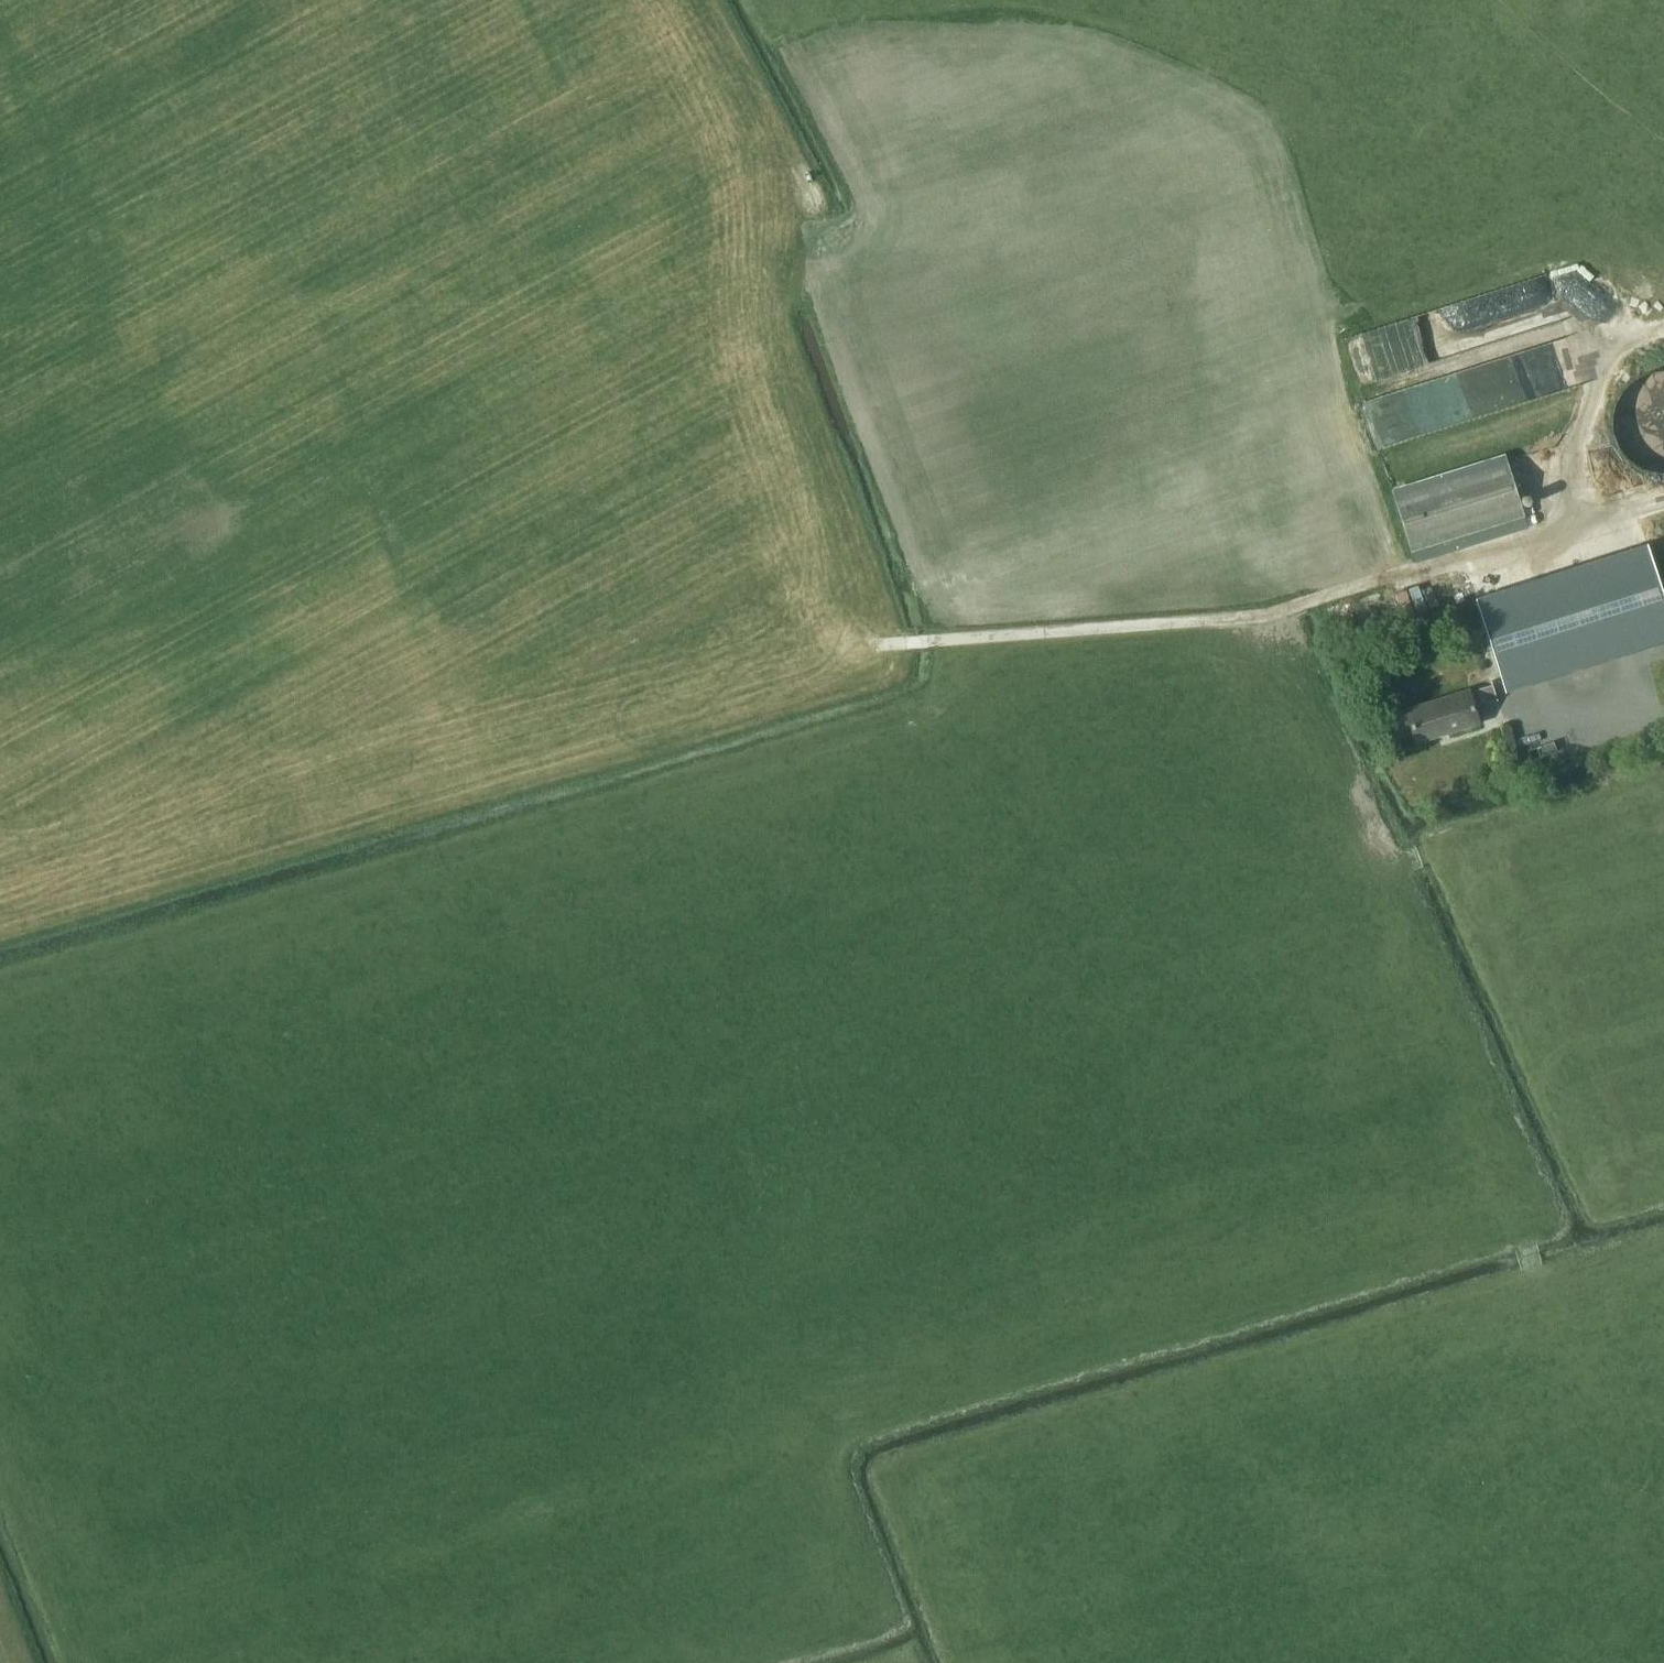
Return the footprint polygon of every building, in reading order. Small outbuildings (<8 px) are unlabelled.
[(1564,323),(1381,371),(1388,396),(1459,377),(1462,388),(1483,383),(1479,368),(1549,350),(1548,345),(1569,339),(1564,323)] [(1366,335),(1377,333),(1376,329),(1348,334),(1352,356),(1369,352),(1366,335)] [(1617,376),(1609,418),(1622,420),(1618,442),(1663,450),(1663,385),(1617,376)] [(1521,516),(1502,453),(1389,487),(1408,550),(1521,516)] [(1475,593),(1472,570),(1462,572),(1465,594),(1475,593)] [(1663,641),(1663,599),(1655,570),(1485,623),(1491,642),(1506,691),(1620,655),(1663,641)] [(1471,707),(1495,699),(1491,686),(1469,692),(1468,689),(1403,710),(1413,743),(1476,724),(1471,707)]
